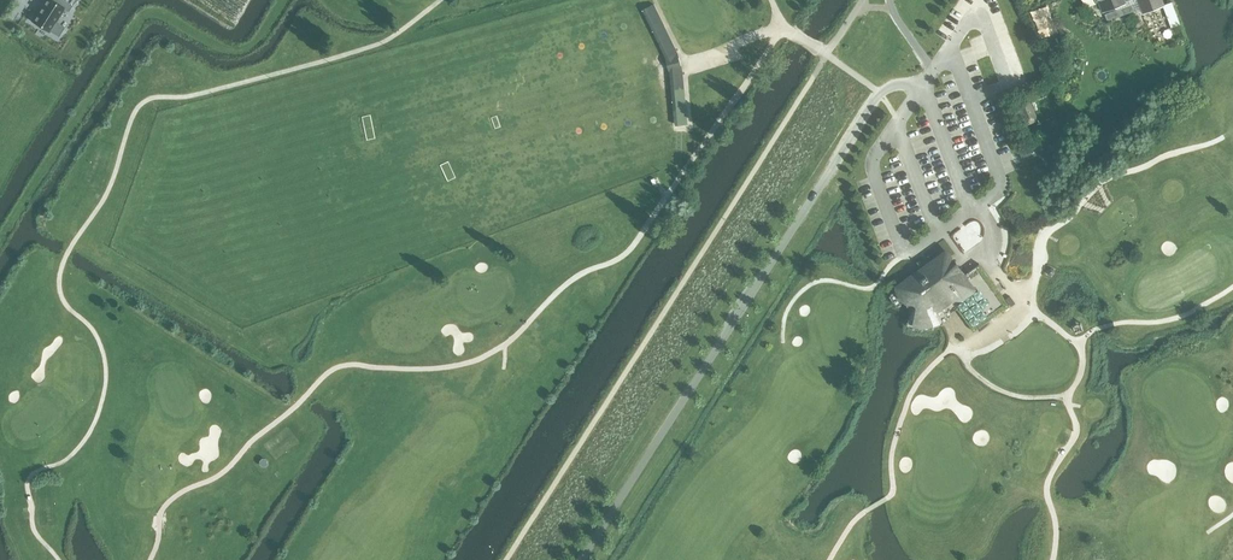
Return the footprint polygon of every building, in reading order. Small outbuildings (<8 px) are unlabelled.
[(31,20),(49,31),(59,36),(64,27),(55,21),(64,8),(69,11),(76,0),(44,0),(31,20)] [(1102,12),(1116,7),(1119,17),(1135,11),(1136,13),(1141,11),(1142,14),(1165,6),(1162,0),(1097,0),(1102,12)] [(1059,47),(1056,39),(1043,44),(1046,51),(1059,47)] [(1030,98),(1017,104),(1025,125),(1038,120),(1030,98)] [(1022,160),(1054,148),(1051,139),(1019,151),(1022,160)] [(946,249),(896,285),(907,301),(914,300),(920,307),(915,324),(927,326),(940,322),(936,313),(952,301),(973,331),(1008,306),(978,264),(964,274),(946,249)]
